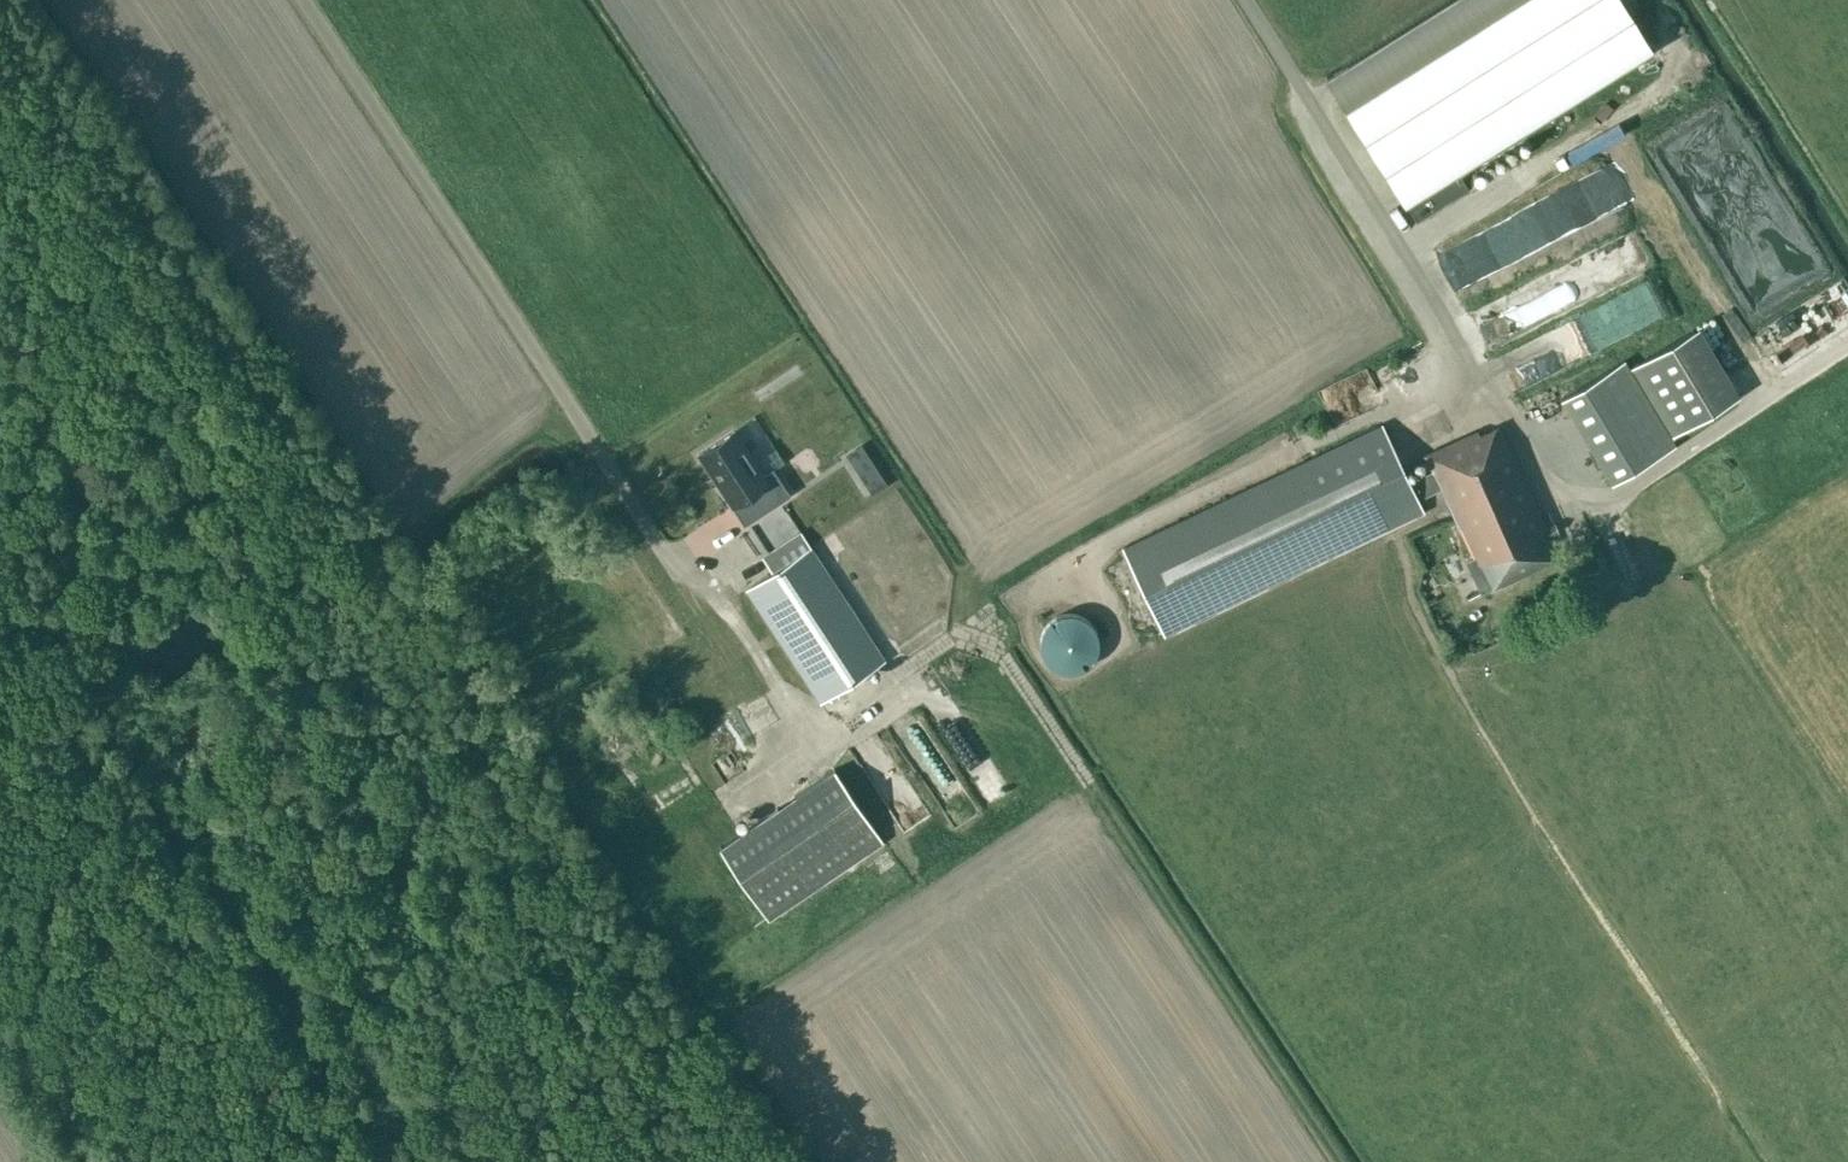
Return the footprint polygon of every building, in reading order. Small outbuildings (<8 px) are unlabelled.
[(1620,0),(1446,0),(1325,76),(1416,220),(1468,187),(1458,171),(1651,49),(1620,0)] [(1482,361),(1497,391),(1628,324),(1624,324),(1660,306),(1645,277),(1637,281),(1606,282),(1610,281),(1609,271),(1627,262),(1626,247),(1598,248),(1585,255),(1577,255),(1467,311),(1485,345),(1515,344),(1482,361)] [(1706,278),(1720,294),(1729,287),(1716,270),(1706,278)] [(1734,397),(1693,329),(1629,368),(1670,435),(1734,397)] [(1624,359),(1561,397),(1612,482),(1675,444),(1670,435),(1629,368),(1624,359)] [(753,410),(698,442),(745,521),(791,494),(764,448),(772,443),(753,410)] [(1466,554),(1461,556),(1459,550),(1442,557),(1451,579),(1471,570),(1481,592),(1488,589),(1493,598),(1522,585),(1517,576),(1559,556),(1498,426),(1479,435),(1477,431),(1424,455),(1432,470),(1408,482),(1381,424),(1123,546),(1165,633),(1423,511),(1417,499),(1441,488),(1471,553),(1466,555),(1466,554)] [(872,491),(885,482),(872,463),(859,472),(872,491)] [(820,701),(884,658),(810,546),(746,588),(820,701)] [(1039,639),(1039,643),(1039,646),(1039,649),(1040,652),(1041,654),(1042,656),(1044,659),(1045,661),(1048,664),(1050,666),(1052,668),(1054,669),(1057,670),(1062,672),(1065,672),(1069,673),(1072,673),(1075,672),(1078,671),(1081,670),(1086,668),(1088,666),(1091,664),(1092,662),(1094,659),(1095,658),(1097,654),(1098,652),(1099,648),(1099,645),(1099,642),(1099,638),(1098,635),(1097,632),(1097,630),(1095,627),(1093,625),(1092,623),(1090,621),(1086,618),(1082,615),(1079,614),(1074,613),(1071,612),(1068,612),(1065,613),(1062,613),(1059,614),(1056,615),(1053,617),(1051,618),(1049,620),(1047,622),(1045,624),(1043,627),(1041,630),(1040,633),(1039,636),(1039,639)] [(902,832),(928,820),(903,763),(876,775),(902,832)] [(834,768),(719,846),(766,916),(882,838),(834,768)]
